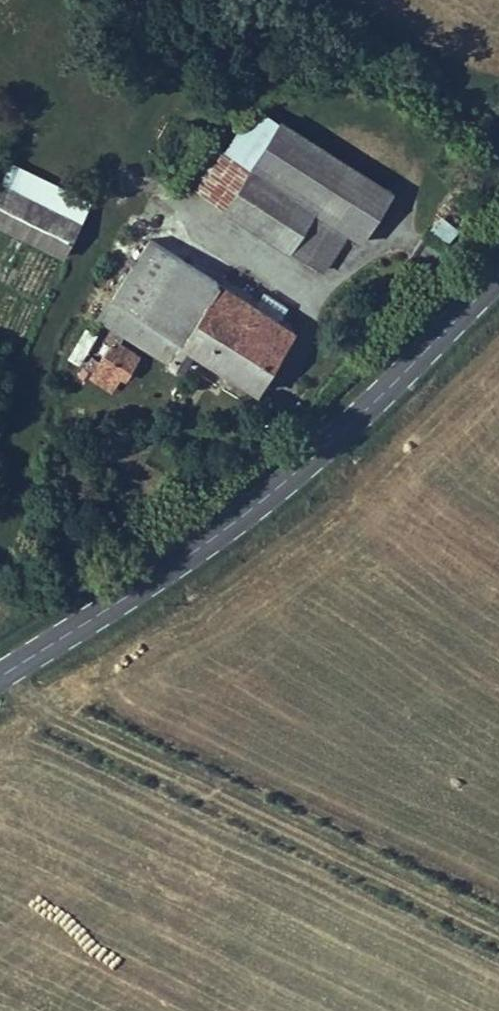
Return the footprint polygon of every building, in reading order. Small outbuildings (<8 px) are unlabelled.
[(254,162),(288,113),(257,96),(229,144),(254,162)] [(366,234),(400,182),(288,113),(254,162),(352,225),(366,234)] [(220,134),(190,184),(227,207),(254,162),(229,144),(220,134)] [(13,152),(0,183),(0,219),(70,254),(97,193),(13,152)] [(254,162),(227,207),(326,267),(352,225),(254,162)] [(427,232),(449,242),(457,223),(435,213),(427,232)] [(228,278),(155,232),(101,315),(176,366),(189,340),(228,278)] [(18,242),(0,234),(0,277),(4,278),(18,242)] [(267,390),(303,326),(228,278),(189,340),(267,390)] [(117,333),(101,360),(130,378),(146,350),(117,333)]
